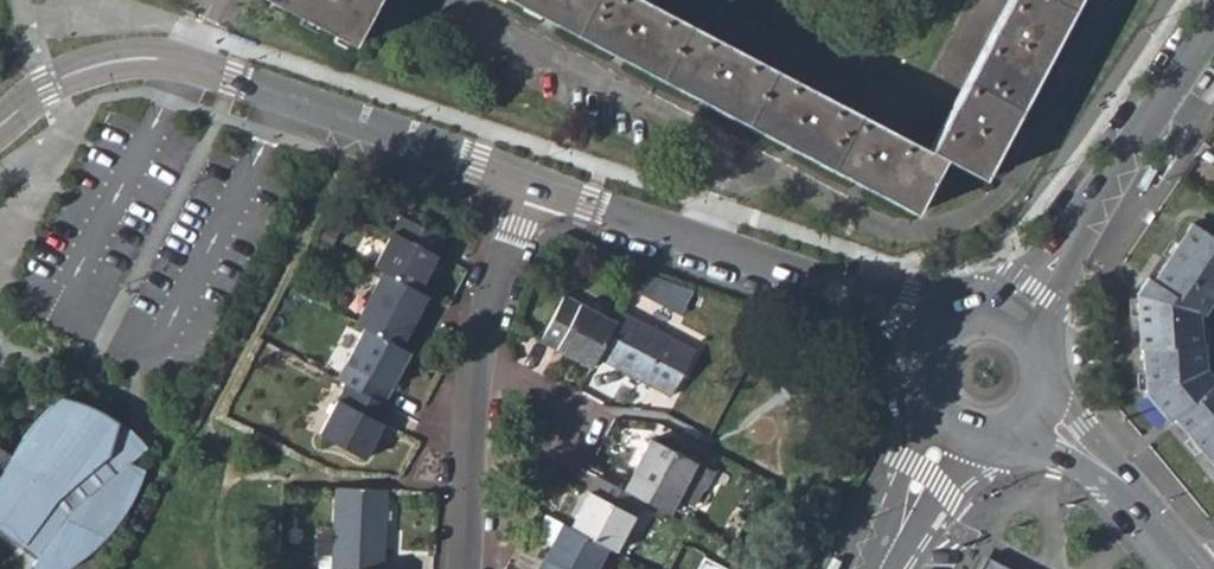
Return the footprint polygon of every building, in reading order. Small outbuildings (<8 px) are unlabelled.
[(354,43),(376,0),(270,0),(354,43)] [(915,214),(944,159),(983,178),(1077,0),(1007,0),(928,148),(645,0),(513,0),(915,214)] [(1147,191),(1158,172),(1149,166),(1138,186),(1147,191)] [(384,270),(419,289),(446,238),(402,214),(375,265),(384,270)] [(1190,224),(1152,280),(1145,277),(1135,295),(1139,347),(1142,349),(1145,395),(1168,421),(1171,418),(1213,468),(1213,382),(1203,370),(1202,345),(1198,344),(1196,329),(1205,316),(1203,314),(1213,297),(1213,239),(1190,224)] [(365,326),(401,345),(429,294),(419,289),(384,270),(356,321),(365,326)] [(597,356),(616,321),(565,294),(540,339),(591,367),(597,356)] [(616,321),(597,356),(669,395),(694,349),(622,310),(616,321)] [(346,383),(383,402),(410,350),(401,345),(365,326),(337,378),(346,383)] [(383,402),(346,383),(320,433),(364,456),(391,406),(383,402)] [(33,565),(35,568),(66,568),(72,566),(99,543),(127,509),(145,469),(129,463),(115,474),(104,459),(109,453),(118,422),(90,407),(62,397),(18,442),(6,466),(0,484),(0,528),(39,555),(33,565)] [(623,488),(643,499),(668,512),(677,497),(696,461),(651,437),(623,488)] [(677,497),(692,505),(698,492),(709,487),(717,472),(696,461),(677,497)] [(643,499),(623,488),(598,475),(571,526),(607,546),(615,550),(643,499)] [(386,489),(335,486),(332,568),(383,568),(386,489)] [(545,533),(554,538),(563,522),(548,514),(542,526),(545,533)] [(571,526),(563,522),(554,538),(537,568),(594,568),(607,546),(571,526)] [(834,554),(827,568),(838,568),(843,558),(834,554)] [(986,559),(981,568),(1006,568),(986,559)] [(700,568),(722,568),(705,560),(700,568)]
